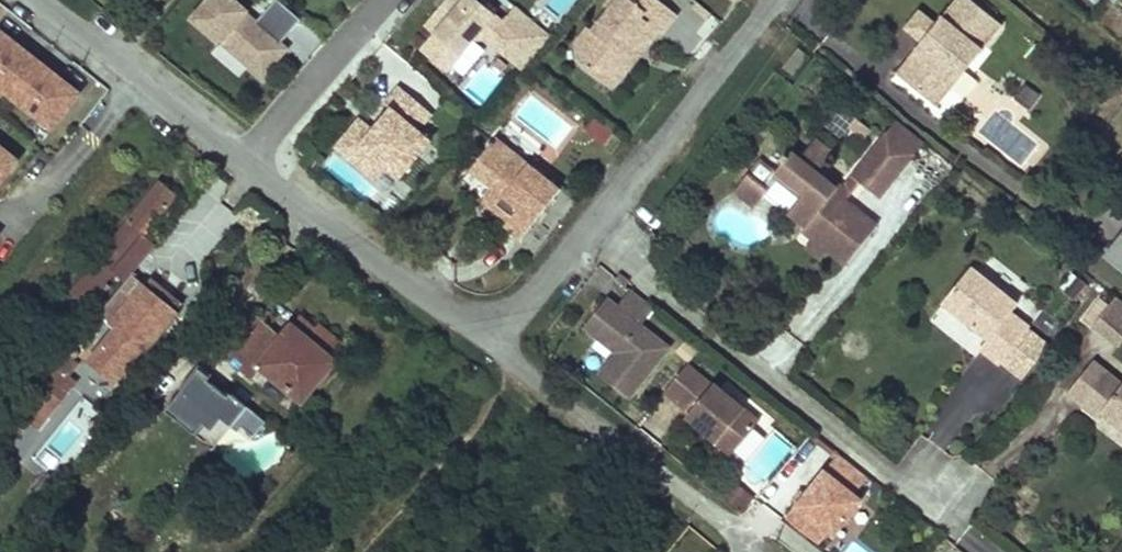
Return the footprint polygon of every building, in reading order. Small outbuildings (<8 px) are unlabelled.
[(257,23),(230,0),(209,0),(189,24),(261,86),(289,54),(280,46),(299,24),(275,3),(257,23)] [(485,38),(523,70),(551,36),(517,7),(503,24),(474,0),(449,0),(427,26),(436,34),(423,50),(446,70),(472,40),(485,38)] [(657,31),(661,33),(676,14),(659,0),(611,0),(607,6),(611,9),(593,31),(589,28),(577,42),(580,63),(600,79),(621,76),(631,63),(630,56),(638,46),(642,49),(657,31)] [(971,0),(954,0),(936,23),(920,42),(895,73),(936,107),(1002,25),(971,0)] [(903,28),(920,42),(936,23),(919,9),(903,28)] [(48,131),(81,89),(0,23),(0,92),(48,131)] [(577,42),(569,53),(580,63),(577,42)] [(630,56),(631,63),(642,49),(638,46),(630,56)] [(782,67),(793,76),(809,56),(798,47),(782,67)] [(621,76),(600,79),(611,88),(621,76)] [(370,128),(360,121),(327,161),(386,209),(436,147),(420,135),(435,117),(401,90),(370,128)] [(6,196),(49,144),(29,128),(25,133),(3,114),(7,110),(0,104),(0,191),(6,196)] [(7,110),(3,114),(25,133),(29,128),(7,110)] [(895,119),(851,175),(858,181),(879,198),(923,142),(895,119)] [(567,127),(556,141),(582,163),(594,149),(567,127)] [(514,154),(522,143),(503,128),(495,139),(514,154)] [(836,188),(825,179),(816,172),(832,152),(815,138),(799,157),(791,151),(775,170),(803,193),(788,212),(805,225),(801,230),(811,237),(827,250),(845,264),(876,225),(844,199),(834,191),(836,188)] [(514,154),(495,139),(472,167),(496,187),(504,193),(493,207),(509,219),(505,224),(521,238),(559,191),(514,154)] [(764,185),(748,172),(734,190),(754,206),(764,193),(768,189),(764,185)] [(828,175),(825,179),(836,188),(834,191),(844,199),(858,181),(851,175),(842,186),(828,175)] [(114,271),(126,281),(127,280),(132,275),(154,247),(142,237),(157,218),(169,228),(187,205),(158,182),(127,222),(133,227),(128,233),(122,228),(72,291),(92,308),(110,286),(105,282),(114,271)] [(504,193),(496,187),(485,200),(493,207),(504,193)] [(122,228),(128,233),(133,227),(127,222),(122,228)] [(652,232),(649,236),(661,246),(664,242),(652,232)] [(827,250),(811,237),(804,246),(820,259),(827,250)] [(1106,256),(1121,269),(1121,237),(1106,256)] [(971,267),(942,303),(960,317),(963,313),(968,318),(965,321),(988,339),(980,349),(999,364),(1001,362),(1027,330),(1029,327),(1010,313),(1017,304),(971,267)] [(619,274),(616,277),(627,286),(630,282),(619,274)] [(143,284),(132,275),(127,280),(138,289),(143,284)] [(1072,276),(1061,291),(1077,302),(1088,286),(1072,276)] [(99,315),(146,353),(179,313),(143,284),(138,289),(127,280),(126,281),(99,315)] [(644,327),(657,310),(634,292),(620,309),(610,300),(587,329),(620,355),(602,378),(631,401),(671,350),(644,327)] [(1119,346),(1121,342),(1121,302),(1115,297),(1093,325),(1119,346)] [(963,313),(960,317),(965,321),(968,318),(963,313)] [(301,318),(293,328),(309,341),(304,347),(310,352),(315,346),(334,362),(345,348),(320,328),(317,331),(301,318)] [(293,328),(292,326),(282,338),(260,320),(217,371),(239,389),(249,377),(252,380),(262,368),(273,377),(302,400),(334,362),(315,346),(310,352),(304,347),(309,341),(293,328)] [(1001,362),(1022,378),(1047,346),(1027,330),(1001,362)] [(48,365),(53,370),(62,359),(54,352),(45,363),(48,365)] [(27,401),(46,416),(81,375),(62,359),(53,370),(46,378),(27,401)] [(1092,362),(1067,393),(1084,406),(1094,393),(1107,404),(1101,412),(1102,412),(1119,426),(1121,422),(1121,423),(1121,385),(1092,362)] [(41,374),(46,378),(53,370),(48,365),(41,374)] [(252,436),(267,413),(188,365),(160,410),(215,443),(229,422),(252,436)] [(689,419),(713,438),(716,434),(723,439),(719,443),(735,456),(738,452),(761,425),(762,423),(723,391),(717,385),(715,388),(690,367),(667,394),(693,415),(689,419)] [(249,377),(239,389),(254,400),(273,377),(262,368),(252,380),(249,377)] [(927,436),(953,450),(984,392),(958,378),(927,436)] [(1094,393),(1084,406),(1098,418),(1102,412),(1101,412),(1107,404),(1094,393)] [(761,425),(738,452),(747,459),(751,463),(773,435),(769,432),(761,425)] [(716,434),(713,438),(719,443),(723,439),(716,434)] [(41,447),(35,467),(54,473),(60,453),(41,447)] [(868,483),(837,457),(784,522),(821,551),(829,551),(866,506),(856,497),(868,483)] [(732,482),(717,499),(739,518),(754,500),(732,482)]
